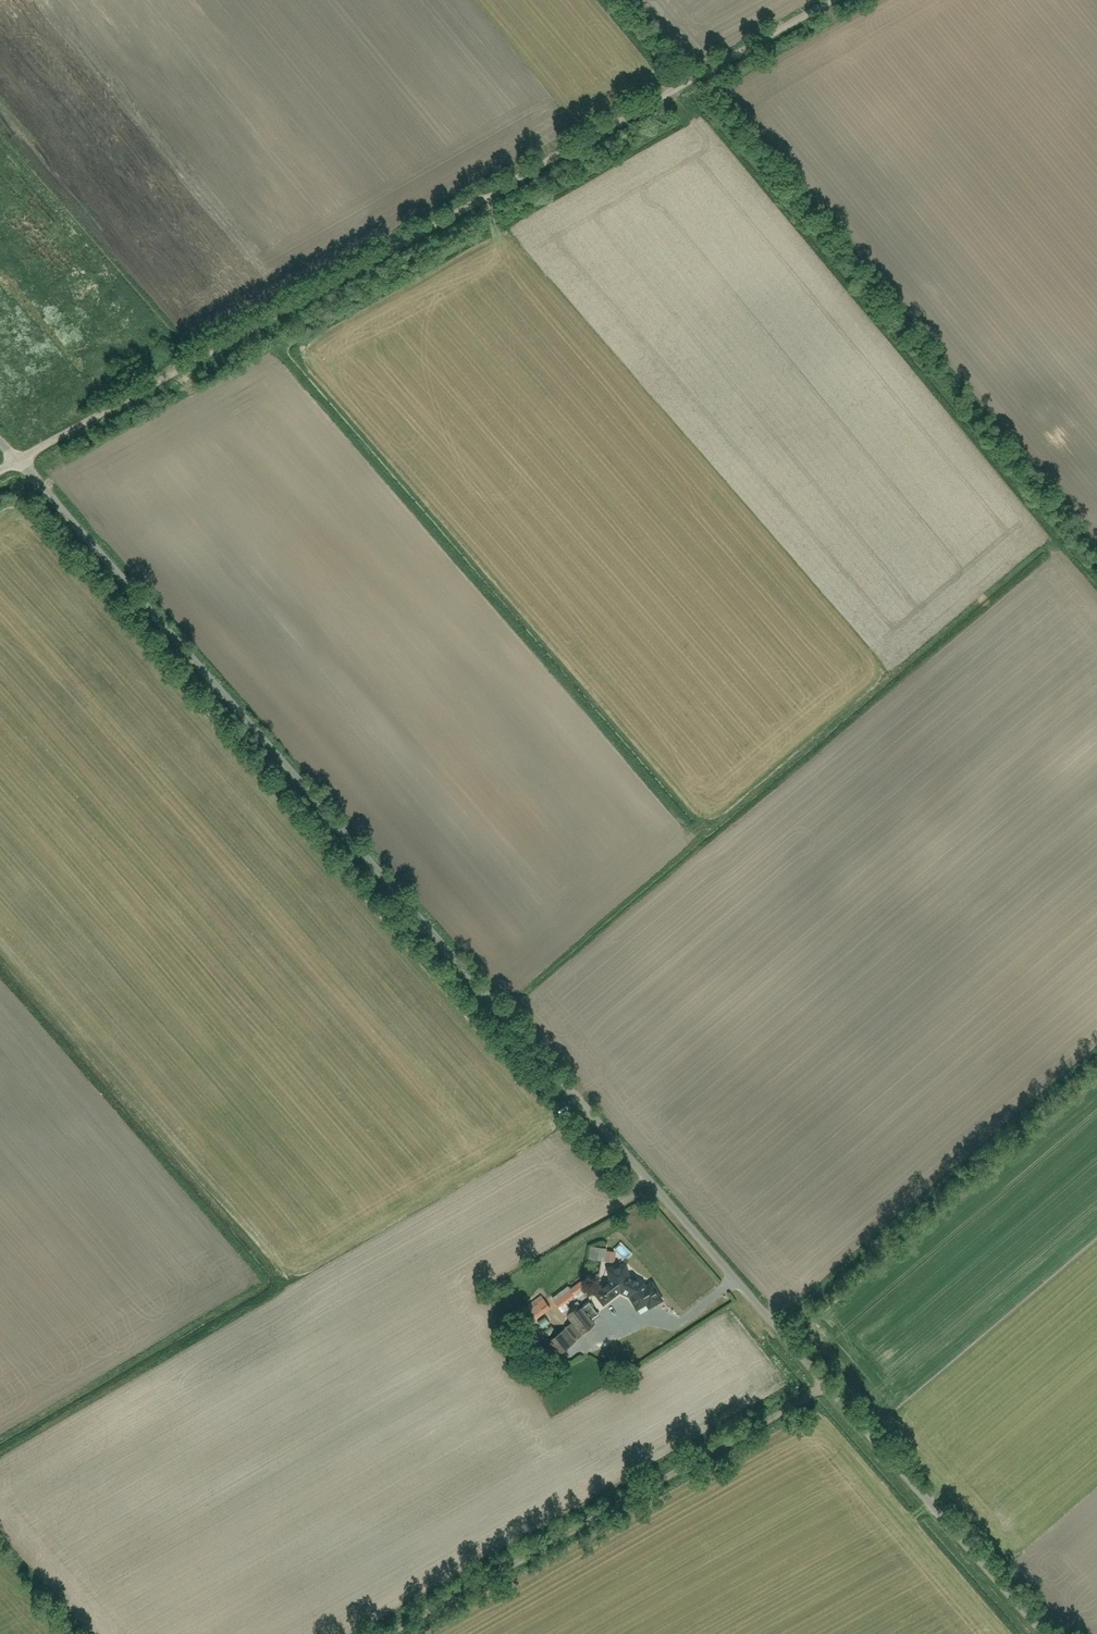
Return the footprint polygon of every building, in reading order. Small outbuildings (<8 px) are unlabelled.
[(608,1252),(607,1263),(616,1263),(617,1253),(608,1252)] [(568,1262),(573,1267),(582,1259),(577,1254),(568,1262)] [(583,1281),(570,1292),(568,1289),(553,1300),(559,1309),(588,1287),(583,1281)] [(623,1294),(603,1309),(634,1350),(654,1335),(623,1294)] [(515,1317),(525,1331),(552,1312),(542,1298),(515,1317)] [(580,1310),(567,1319),(580,1336),(593,1327),(580,1310)] [(564,1333),(547,1345),(556,1357),(573,1345),(564,1333)]
